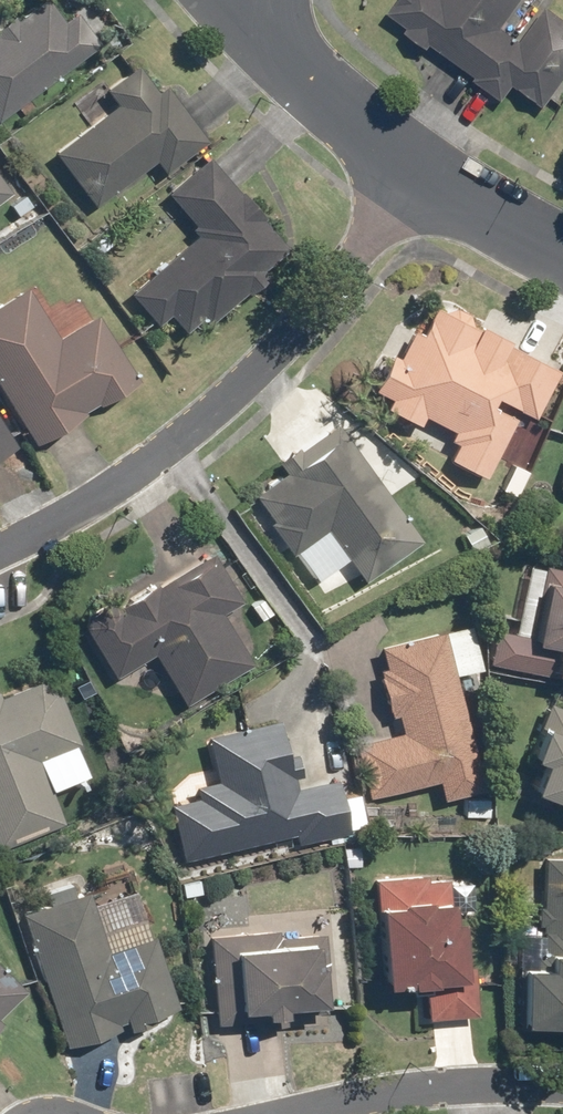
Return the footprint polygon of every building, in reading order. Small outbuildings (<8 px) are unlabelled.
[(104,42),(78,7),(66,15),(55,0),(39,0),(0,29),(0,120),(104,42)] [(380,17),(496,101),(506,87),(538,110),(562,76),(562,24),(539,7),(513,42),(494,28),(515,0),(392,0),(380,17)] [(165,171),(211,137),(170,82),(161,89),(141,62),(106,88),(117,102),(54,149),(96,204),(156,159),(165,171)] [(292,243),(210,153),(168,191),(201,228),(131,291),(161,324),(173,313),(188,330),(202,318),(210,326),(271,270),(266,265),(292,243)] [(15,190),(0,171),(0,201),(15,190)] [(0,301),(0,384),(37,444),(144,379),(101,309),(60,333),(29,283),(0,301)] [(562,368),(562,365),(437,302),(422,331),(410,325),(378,388),(395,397),(389,408),(457,442),(449,456),(488,476),(523,408),(539,416),(562,368)] [(0,412),(0,454),(19,442),(0,412)] [(426,538),(340,418),(281,460),(287,468),(252,494),(295,554),(330,529),(367,581),(426,538)] [(213,547),(84,625),(115,675),(155,650),(188,703),(257,662),(224,609),(244,597),(213,547)] [(488,660),(561,675),(562,667),(562,563),(531,556),(517,626),(496,621),(488,660)] [(483,664),(471,620),(376,644),(398,729),(354,741),(369,797),(439,779),(444,797),(488,786),(458,671),(483,664)] [(0,688),(0,846),(67,820),(42,756),(82,741),(60,684),(40,677),(3,692),(1,687),(0,688)] [(551,698),(531,751),(546,757),(536,785),(562,795),(562,703),(551,698)] [(295,841),(352,828),(340,774),(297,784),(281,715),(211,731),(221,776),(167,788),(183,859),(293,833),(295,841)] [(521,1028),(562,1029),(562,853),(543,852),(539,959),(523,959),(521,1028)] [(428,1015),(481,1012),(476,946),(469,947),(466,911),(460,911),(457,867),(377,873),(384,981),(425,978),(428,1015)] [(91,884),(22,907),(68,1045),(182,1006),(156,930),(112,945),(91,884)] [(280,926),(210,931),(218,1022),(334,1012),(327,930),(281,934),(280,926)] [(7,1020),(1,1014),(29,985),(0,957),(0,1026),(7,1020)]
